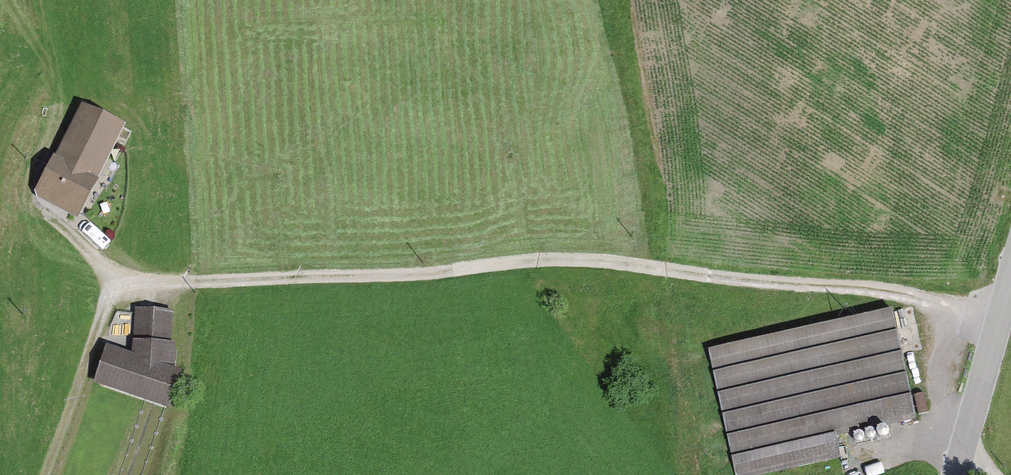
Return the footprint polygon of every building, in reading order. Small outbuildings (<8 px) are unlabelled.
[(137,127),(87,101),(36,195),(87,222),(137,127)] [(177,317),(142,314),(142,352),(116,348),(105,395),(175,416),(188,375),(177,372),(177,317)] [(705,350),(731,474),(781,474),(843,464),(837,438),(924,423),(897,314),(705,350)]
